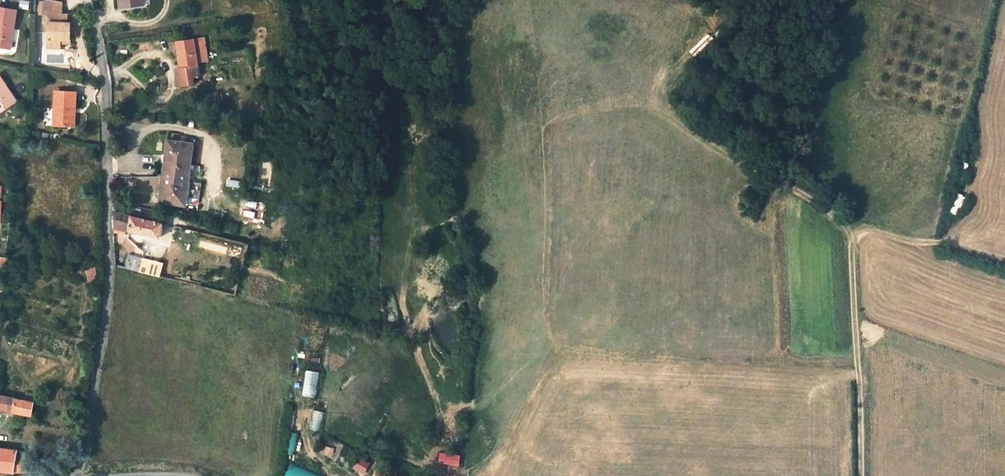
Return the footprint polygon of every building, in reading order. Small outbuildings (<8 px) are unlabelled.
[(112,16),(134,13),(133,0),(110,0),(112,16)] [(5,12),(4,20),(0,20),(0,53),(10,54),(17,14),(5,12)] [(66,16),(47,16),(47,20),(47,34),(47,48),(66,48),(66,46),(69,46),(69,25),(66,25),(66,16)] [(195,48),(166,53),(169,78),(168,78),(170,95),(182,94),(181,89),(191,88),(189,74),(198,73),(195,48)] [(0,79),(0,112),(15,103),(0,78),(0,79)] [(79,91),(55,92),(56,127),(74,127),(74,111),(79,111),(79,91)] [(181,194),(184,174),(191,175),(193,165),(195,151),(182,149),(170,147),(168,162),(164,191),(161,209),(186,212),(187,204),(189,195),(181,194)] [(191,175),(184,174),(181,194),(189,195),(190,186),(191,175)] [(163,230),(114,218),(115,233),(128,236),(160,244),(163,230)] [(128,236),(115,233),(115,239),(126,241),(128,236)] [(126,269),(142,273),(144,260),(128,256),(126,269)] [(160,278),(163,265),(144,260),(142,273),(160,278)] [(38,417),(39,398),(30,397),(29,403),(0,398),(0,411),(38,417)] [(321,420),(324,412),(315,409),(313,417),(321,420)] [(440,452),(438,462),(459,465),(460,455),(440,452)] [(27,456),(0,454),(0,474),(16,475),(42,475),(40,460),(27,461),(27,456)] [(322,474),(288,464),(284,475),(322,475),(322,474)]
